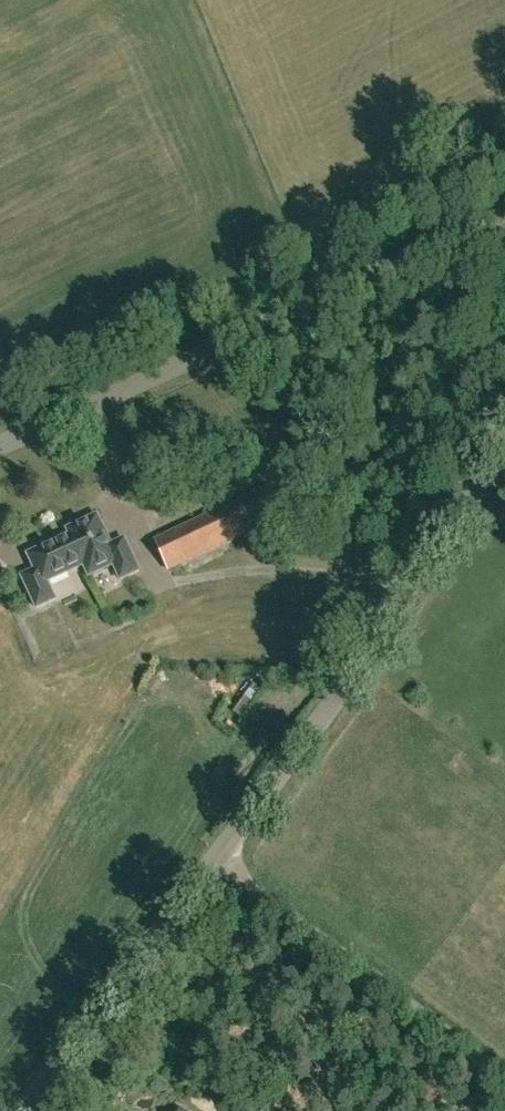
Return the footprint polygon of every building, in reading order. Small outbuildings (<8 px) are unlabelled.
[(168,571),(285,516),(270,484),(153,539),(168,571)] [(122,578),(140,570),(125,538),(112,544),(98,515),(69,529),(71,534),(29,554),(36,569),(23,576),(38,607),(57,599),(49,581),(85,564),(90,575),(115,564),(122,578)]
